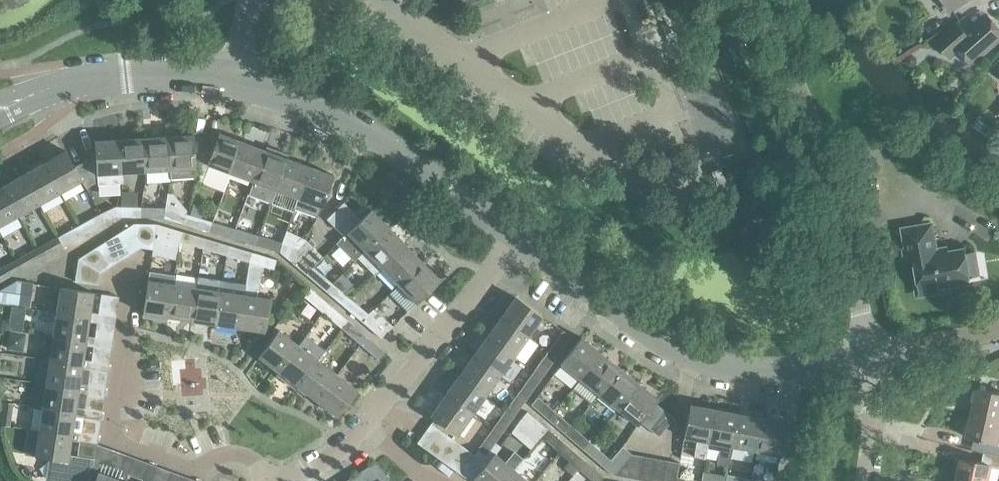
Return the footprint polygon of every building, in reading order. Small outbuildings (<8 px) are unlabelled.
[(447,12),(477,0),(442,0),(447,12)] [(951,11),(968,0),(944,0),(951,11)] [(937,41),(951,56),(960,48),(973,63),(998,40),(998,27),(987,13),(966,31),(958,22),(937,41)] [(917,59),(914,56),(910,55),(907,58),(907,62),(909,65),(914,66),(917,63),(917,59)] [(224,190),(231,172),(242,141),(219,132),(201,182),(224,190)] [(193,134),(167,136),(169,169),(169,178),(195,176),(193,134)] [(167,136),(144,137),(146,171),(169,169),(167,136)] [(144,137),(120,139),(122,172),(146,171),(144,137)] [(96,155),(74,166),(82,180),(86,187),(98,181),(98,184),(123,182),(122,172),(120,139),(95,140),(96,155)] [(231,172),(253,181),(265,149),(242,141),(231,172)] [(272,201),(276,189),(288,158),(265,149),(253,181),(249,193),(272,201)] [(66,150),(44,162),(60,192),(82,180),(74,166),(66,150)] [(276,189),(298,197),(310,166),(288,158),(276,189)] [(44,162),(22,174),(38,204),(60,192),(44,162)] [(317,217),(321,206),(322,206),(333,174),(310,166),(298,197),(294,209),(317,217)] [(729,191),(720,169),(711,172),(720,195),(729,191)] [(22,174),(2,185),(18,215),(38,204),(22,174)] [(0,187),(0,225),(18,215),(2,185),(0,187)] [(327,218),(335,227),(352,210),(344,201),(327,218)] [(116,216),(141,217),(141,207),(116,206),(116,216)] [(141,217),(163,218),(165,207),(141,207),(141,217)] [(163,218),(187,224),(189,215),(165,207),(163,218)] [(347,232),(365,250),(389,227),(371,209),(361,219),(347,232)] [(344,236),(347,232),(361,219),(352,210),(335,227),(344,236)] [(100,213),(78,225),(83,234),(105,222),(100,213)] [(187,224),(209,231),(212,221),(189,215),(187,224)] [(209,231),(233,238),(236,228),(212,221),(209,231)] [(935,288),(969,282),(963,248),(937,252),(932,225),(928,222),(904,226),(901,230),(905,258),(914,257),(917,275),(912,281),(914,291),(921,296),(931,294),(935,288)] [(131,253),(140,247),(134,223),(118,232),(131,253)] [(153,249),(155,233),(157,223),(134,223),(140,247),(153,249)] [(155,233),(179,241),(182,231),(157,223),(155,233)] [(78,225),(57,237),(62,246),(83,234),(78,225)] [(375,273),(382,267),(406,244),(389,227),(365,250),(359,256),(375,273)] [(233,238),(255,245),(259,235),(236,228),(233,238)] [(179,241),(203,248),(205,238),(182,231),(179,241)] [(120,259),(131,253),(118,232),(108,239),(120,259)] [(255,245),(279,252),(282,242),(259,235),(255,245)] [(57,237),(37,248),(42,257),(62,246),(57,237)] [(229,245),(205,238),(203,248),(226,255),(229,245)] [(110,266),(120,259),(108,239),(97,245),(110,266)] [(280,252),(297,266),(314,247),(305,239),(298,247),(282,242),(279,252),(280,252)] [(382,267),(399,284),(422,261),(406,244),(382,267)] [(100,272),(110,266),(97,245),(78,258),(100,272)] [(226,255),(249,262),(252,252),(229,245),(226,255)] [(297,266),(326,290),(332,282),(319,272),(314,266),(323,256),(314,247),(297,266)] [(37,248),(15,260),(20,269),(42,257),(37,248)] [(244,294),(239,327),(264,331),(269,298),(256,296),(257,290),(260,290),(264,266),(273,269),(276,259),(252,252),(249,262),(244,294)] [(98,284),(100,272),(78,258),(75,280),(98,284)] [(15,260),(0,269),(0,280),(20,269),(15,260)] [(422,261),(399,284),(416,302),(440,278),(422,261)] [(158,315),(168,316),(173,283),(148,279),(143,312),(144,313),(143,316),(158,318),(158,315)] [(18,305),(21,281),(17,281),(0,290),(0,303),(18,305)] [(326,290),(344,306),(350,298),(332,282),(326,290)] [(168,316),(192,320),(197,287),(173,283),(168,316)] [(60,286),(56,311),(89,316),(89,320),(115,324),(116,315),(90,311),(93,291),(60,286)] [(192,320),(215,323),(220,290),(197,287),(192,320)] [(304,296),(323,312),(329,304),(310,288),(304,296)] [(215,323),(239,327),(244,294),(220,290),(215,323)] [(515,296),(501,316),(528,336),(543,315),(515,296)] [(344,306),(363,321),(369,314),(350,298),(344,306)] [(323,312),(341,327),(348,320),(329,304),(323,312)] [(373,310),(369,314),(363,321),(382,337),(388,329),(392,325),(373,310)] [(56,311),(53,335),(86,340),(85,344),(111,348),(112,339),(87,335),(89,320),(89,316),(56,311)] [(501,316),(487,336),(514,355),(528,336),(501,316)] [(341,327),(360,343),(366,336),(348,320),(341,327)] [(258,356),(278,371),(298,345),(278,330),(258,356)] [(563,330),(549,350),(557,356),(571,336),(563,330)] [(9,332),(6,349),(23,352),(26,334),(9,332)] [(53,335),(49,359),(82,364),(82,368),(107,372),(109,363),(83,359),(85,344),(86,340),(53,335)] [(366,336),(360,343),(379,359),(385,351),(366,336)] [(487,336),(473,355),(500,375),(514,355),(487,336)] [(561,363),(581,379),(602,353),(582,337),(561,363)] [(278,371),(298,386),(318,359),(298,345),(278,371)] [(549,350),(535,370),(543,375),(557,356),(549,350)] [(581,379),(599,394),(620,368),(602,353),(581,379)] [(473,355),(459,375),(486,394),(500,375),(473,355)] [(35,381),(46,383),(79,387),(78,392),(104,395),(105,386),(79,382),(82,368),(82,364),(49,359),(39,357),(35,381)] [(298,386),(317,400),(337,374),(318,359),(298,386)] [(599,394),(618,409),(639,383),(620,368),(599,394)] [(535,370),(521,389),(529,395),(543,375),(535,370)] [(337,374),(317,400),(337,415),(357,388),(337,374)] [(459,375),(445,395),(472,414),(486,394),(459,375)] [(42,407),(75,412),(74,415),(100,419),(102,410),(76,406),(78,392),(79,387),(46,383),(35,381),(32,405),(42,407)] [(640,421),(655,402),(658,398),(639,383),(618,409),(637,424),(640,421)] [(972,412),(998,418),(998,392),(978,388),(972,412)] [(521,389),(506,409),(515,415),(529,395),(521,389)] [(472,414),(445,395),(431,415),(458,434),(472,414)] [(531,404),(551,421),(557,413),(538,396),(531,404)] [(664,410),(655,402),(640,421),(649,428),(664,410)] [(705,459),(707,449),(709,442),(715,409),(690,404),(684,437),(697,440),(694,457),(705,459)] [(42,407),(39,431),(71,436),(71,439),(97,443),(98,434),(72,430),(74,415),(75,412),(42,407)] [(506,409),(492,429),(501,435),(515,415),(506,409)] [(709,442),(707,449),(720,452),(718,466),(729,468),(733,446),(739,413),(715,409),(709,442)] [(674,417),(664,410),(649,428),(659,436),(674,417)] [(521,419),(541,436),(548,429),(528,411),(521,419)] [(992,454),(998,456),(998,418),(972,412),(970,421),(966,423),(964,433),(967,436),(967,437),(994,443),(992,454)] [(551,421),(569,436),(575,429),(557,413),(551,421)] [(762,418),(739,413),(733,446),(756,451),(762,418)] [(787,422),(762,418),(756,451),(781,455),(787,422)] [(431,423),(425,432),(445,447),(452,437),(431,423)] [(39,431),(29,429),(25,453),(35,455),(67,460),(66,463),(68,463),(66,480),(87,480),(92,474),(87,471),(93,463),(94,457),(69,454),(71,439),(71,436),(39,431)] [(501,435),(492,429),(478,449),(486,455),(501,435)] [(541,436),(559,452),(566,444),(548,429),(541,436)] [(569,436),(587,452),(593,445),(575,429),(569,436)] [(418,442),(438,457),(445,447),(425,432),(418,442)] [(438,457),(448,464),(462,444),(452,437),(445,447),(438,457)] [(448,464),(456,470),(470,451),(462,444),(448,464)] [(559,452),(578,468),(584,460),(566,444),(559,452)] [(587,452),(604,467),(611,460),(593,445),(587,452)] [(623,446),(611,460),(604,467),(613,475),(632,454),(623,446)] [(470,451),(456,470),(466,477),(480,458),(470,451)] [(957,480),(991,480),(988,480),(991,466),(998,468),(998,456),(992,454),(984,452),(982,463),(962,458),(957,480)] [(476,480),(504,480),(514,469),(495,453),(473,478),(476,480)] [(121,480),(124,480),(125,480),(134,457),(126,454),(117,478),(98,471),(94,480),(120,480),(121,480)] [(613,475),(638,479),(643,456),(632,454),(613,475)] [(643,456),(638,479),(647,480),(650,480),(655,458),(643,456)] [(655,458),(650,480),(663,480),(667,460),(655,458)] [(377,460),(369,465),(379,480),(390,480),(377,460)] [(578,468),(593,480),(599,480),(603,476),(584,460),(578,468)] [(667,460),(663,480),(676,480),(677,476),(679,463),(667,460)] [(157,465),(148,462),(141,480),(151,480),(157,465)] [(514,469),(504,480),(528,480),(514,469)] [(179,474),(171,471),(167,480),(177,480),(179,474)] [(357,473),(349,478),(351,480),(362,480),(357,473)]
